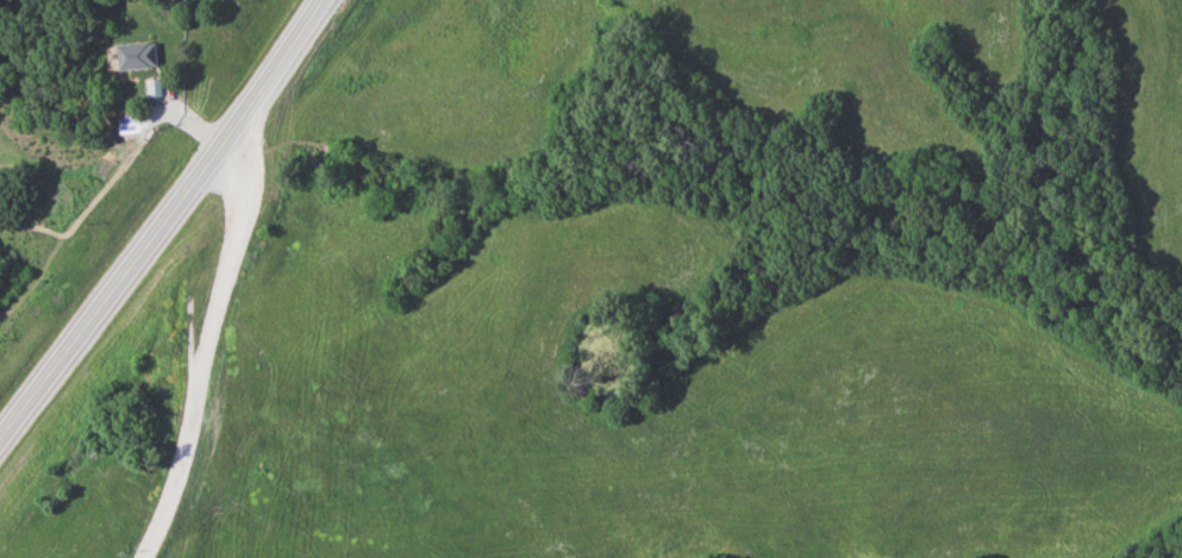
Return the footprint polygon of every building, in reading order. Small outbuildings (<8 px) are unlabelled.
[(157,42),(119,44),(120,70),(159,68),(157,42)] [(165,105),(168,93),(153,90),(151,102),(165,105)]
